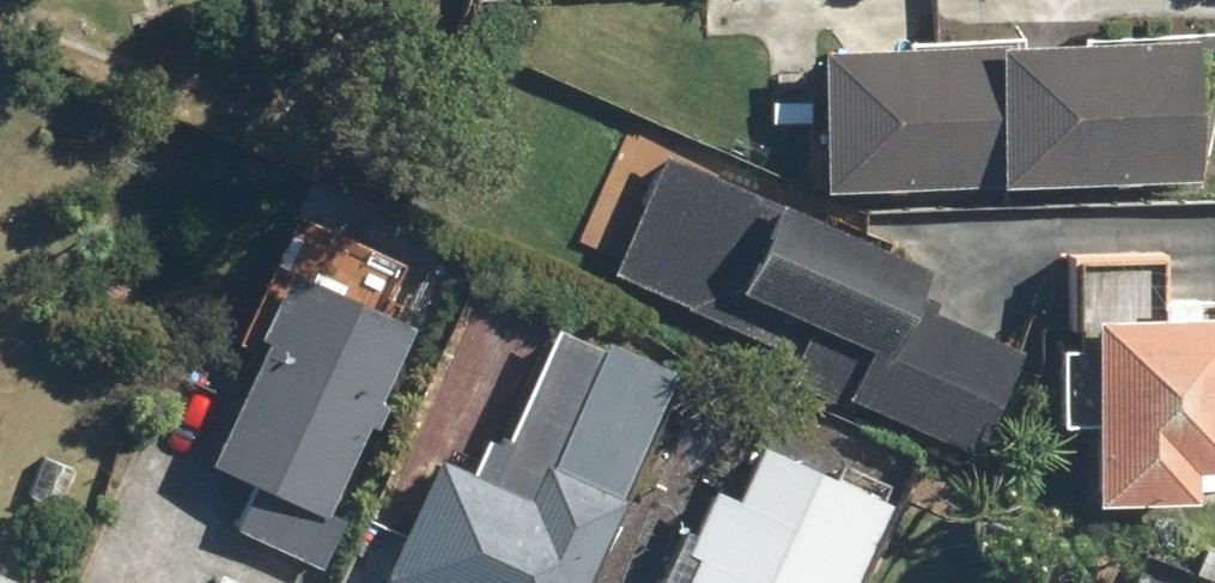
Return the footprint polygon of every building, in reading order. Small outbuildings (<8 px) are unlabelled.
[(793,61),(798,202),(974,195),(974,197),(1182,189),(1177,51),(987,58),(987,54),(793,61)] [(908,280),(648,164),(642,176),(611,162),(574,244),(605,258),(594,283),(779,366),(771,384),(836,413),(840,405),(967,462),(1013,359),(920,317),(924,309),(900,298),(908,280)] [(238,498),(222,535),(313,574),(333,529),(315,521),(398,333),(260,273),(227,348),(244,355),(190,477),(238,498)] [(1067,332),(1074,516),(1179,512),(1178,482),(1214,481),(1214,326),(1067,332)] [(418,470),(370,582),(577,582),(610,506),(607,505),(659,382),(587,352),(535,475),(527,472),(511,509),(418,470)] [(666,582),(846,582),(877,511),(874,510),(882,491),(833,469),(822,494),(737,457),(714,510),(691,500),(664,563),(673,567),(666,582)]
